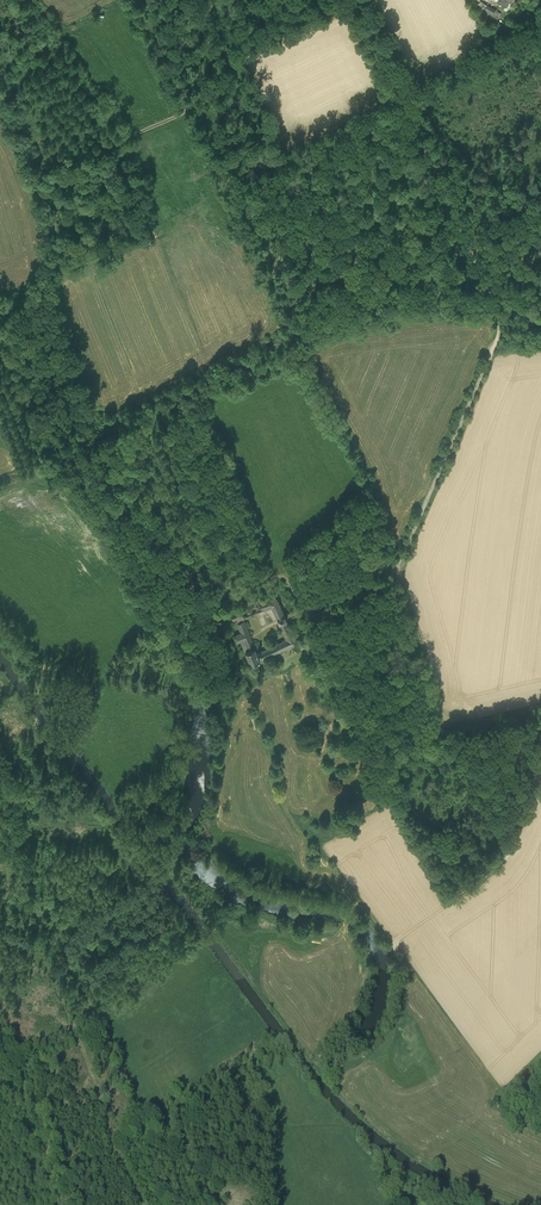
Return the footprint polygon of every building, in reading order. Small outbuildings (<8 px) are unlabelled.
[(496,1),(511,10),(517,0),(497,0),(496,1)] [(500,12),(482,2),(476,12),(494,22),(500,12)] [(261,610),(271,607),(279,604),(274,593),(257,599),(261,610)] [(244,617),(261,610),(257,599),(240,606),(244,617)] [(271,607),(277,620),(284,616),(279,604),(271,607)] [(229,610),(234,620),(244,617),(240,606),(229,610)] [(330,606),(309,614),(313,624),(334,615),(330,606)] [(245,651),(254,648),(243,619),(237,622),(241,632),(233,635),(236,642),(240,640),(245,651)] [(286,639),(268,648),(271,654),(296,642),(286,620),(279,624),(286,639)] [(258,660),(255,652),(254,648),(245,651),(250,663),(258,660)] [(255,652),(258,660),(267,655),(264,650),(259,652),(258,651),(255,652)]
